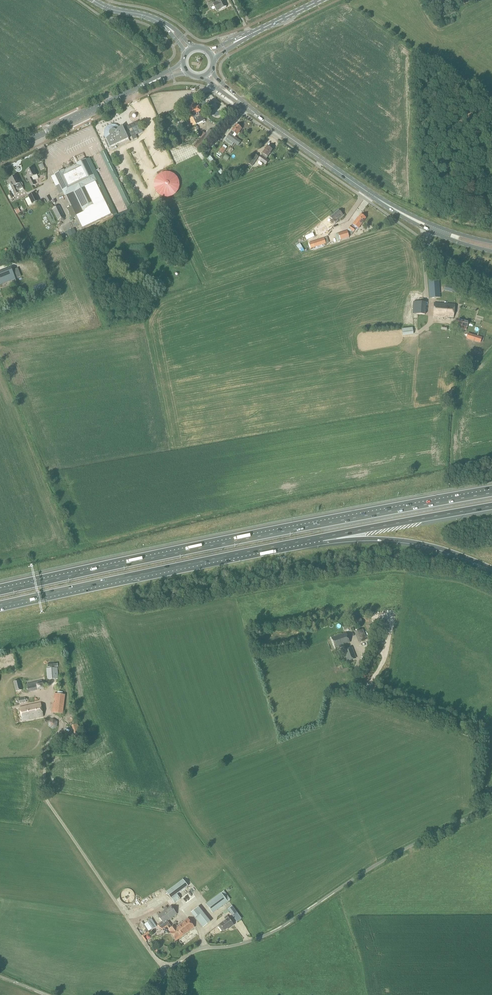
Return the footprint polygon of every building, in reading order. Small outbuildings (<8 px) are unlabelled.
[(224,0),(216,0),(215,0),(216,2),(213,4),(217,11),(227,6),(225,2),(224,0)] [(437,9),(458,0),(433,0),(437,9)] [(190,102),(184,105),(189,116),(192,115),(196,125),(203,121),(203,123),(206,122),(205,120),(201,112),(199,107),(196,108),(193,101),(190,102)] [(106,139),(104,141),(108,148),(129,139),(122,125),(120,127),(116,125),(111,124),(107,126),(104,130),(104,135),(106,139)] [(235,133),(237,135),(242,129),(236,125),(232,131),(230,134),(230,133),(224,141),(232,146),(234,143),(238,146),(242,141),(233,135),(235,133)] [(201,139),(206,144),(215,134),(209,129),(205,134),(203,131),(198,136),(201,139)] [(139,130),(133,132),(136,138),(142,136),(139,130)] [(199,152),(206,144),(201,139),(194,147),(199,152)] [(269,161),(266,159),(272,150),(267,147),(263,154),(261,156),(261,155),(258,160),(266,165),(269,161)] [(259,157),(255,154),(248,164),(252,167),(259,157)] [(61,187),(65,196),(66,196),(82,230),(113,215),(86,160),(77,164),(77,165),(73,167),(72,164),(70,165),(68,165),(70,169),(65,171),(65,170),(51,177),(57,189),(61,187)] [(36,175),(33,168),(26,171),(28,175),(27,175),(32,184),(35,182),(33,178),(34,178),(35,180),(39,178),(37,174),(36,175)] [(174,174),(170,172),(166,172),(161,173),(158,176),(155,179),(154,184),(154,188),(156,192),(160,195),(164,197),(168,197),(172,196),(176,194),(178,190),(180,186),(179,181),(177,177),(174,174)] [(23,187),(19,179),(18,180),(16,176),(7,180),(9,184),(10,183),(15,194),(19,192),(18,190),(23,187)] [(35,193),(29,196),(33,204),(39,201),(35,193)] [(53,209),(58,220),(65,217),(60,206),(57,205),(54,207),(53,209)] [(332,220),(330,222),(332,224),(334,222),(335,222),(343,215),(339,210),(330,218),(332,220)] [(351,225),(348,230),(352,235),(356,229),(357,230),(359,228),(366,218),(361,214),(359,217),(358,217),(353,224),(352,226),(351,225)] [(331,230),(328,224),(316,229),(318,235),(331,230)] [(347,231),(344,232),(335,235),(337,241),(340,240),(349,237),(347,231)] [(310,248),(329,242),(328,237),(322,239),(309,244),(310,248)] [(16,279),(11,267),(0,272),(0,285),(16,279)] [(439,279),(429,280),(430,298),(441,297),(439,279)] [(35,292),(47,287),(45,282),(33,287),(35,292)] [(446,284),(445,290),(455,293),(457,286),(446,284)] [(426,302),(414,301),(413,314),(425,315),(426,302)] [(434,303),(433,316),(448,317),(448,319),(453,319),(454,318),(455,304),(434,303)] [(459,319),(457,325),(467,328),(469,321),(459,319)] [(468,333),(467,338),(481,342),(482,337),(468,333)] [(352,624),(352,623),(343,626),(344,631),(345,630),(345,629),(353,626),(354,628),(356,627),(356,626),(363,624),(361,618),(353,621),(354,623),(352,624)] [(363,629),(354,632),(359,643),(367,640),(367,639),(369,638),(370,638),(370,640),(369,640),(368,640),(368,644),(374,643),(374,640),(375,639),(375,638),(374,635),(369,635),(368,636),(367,636),(368,637),(367,637),(367,636),(366,636),(363,629)] [(347,636),(346,633),(332,638),(333,641),(334,645),(335,645),(336,648),(342,645),(345,651),(344,651),(348,661),(356,658),(352,648),(348,650),(346,644),(349,642),(349,640),(347,636)] [(27,692),(43,689),(34,652),(19,655),(27,692)] [(59,679),(58,668),(46,668),(47,679),(59,679)] [(22,690),(20,680),(14,681),(16,692),(22,690)] [(56,694),(54,713),(63,714),(63,711),(65,695),(56,694)] [(44,717),(41,703),(20,708),(22,721),(44,717)] [(220,872),(216,876),(221,880),(225,876),(220,872)] [(166,891),(175,903),(180,899),(177,895),(178,894),(188,886),(183,879),(166,891)] [(118,900),(131,900),(132,890),(119,889),(118,900)] [(206,904),(213,913),(228,902),(231,899),(224,891),(221,893),(213,899),(212,899),(212,900),(206,904)] [(171,906),(158,915),(162,921),(164,924),(169,921),(177,914),(171,906)] [(196,909),(191,913),(196,918),(203,928),(211,921),(203,912),(199,906),(196,909)] [(233,907),(228,910),(229,911),(232,916),(237,912),(233,907)] [(155,913),(148,917),(151,922),(158,918),(155,913)] [(220,924),(218,925),(222,931),(224,930),(225,931),(230,926),(231,927),(234,925),(229,918),(227,916),(225,918),(226,920),(220,924)] [(162,921),(157,925),(159,928),(163,930),(167,927),(169,930),(171,932),(177,940),(194,927),(188,918),(177,926),(176,927),(175,926),(174,926),(173,927),(169,921),(164,924),(162,921)]
